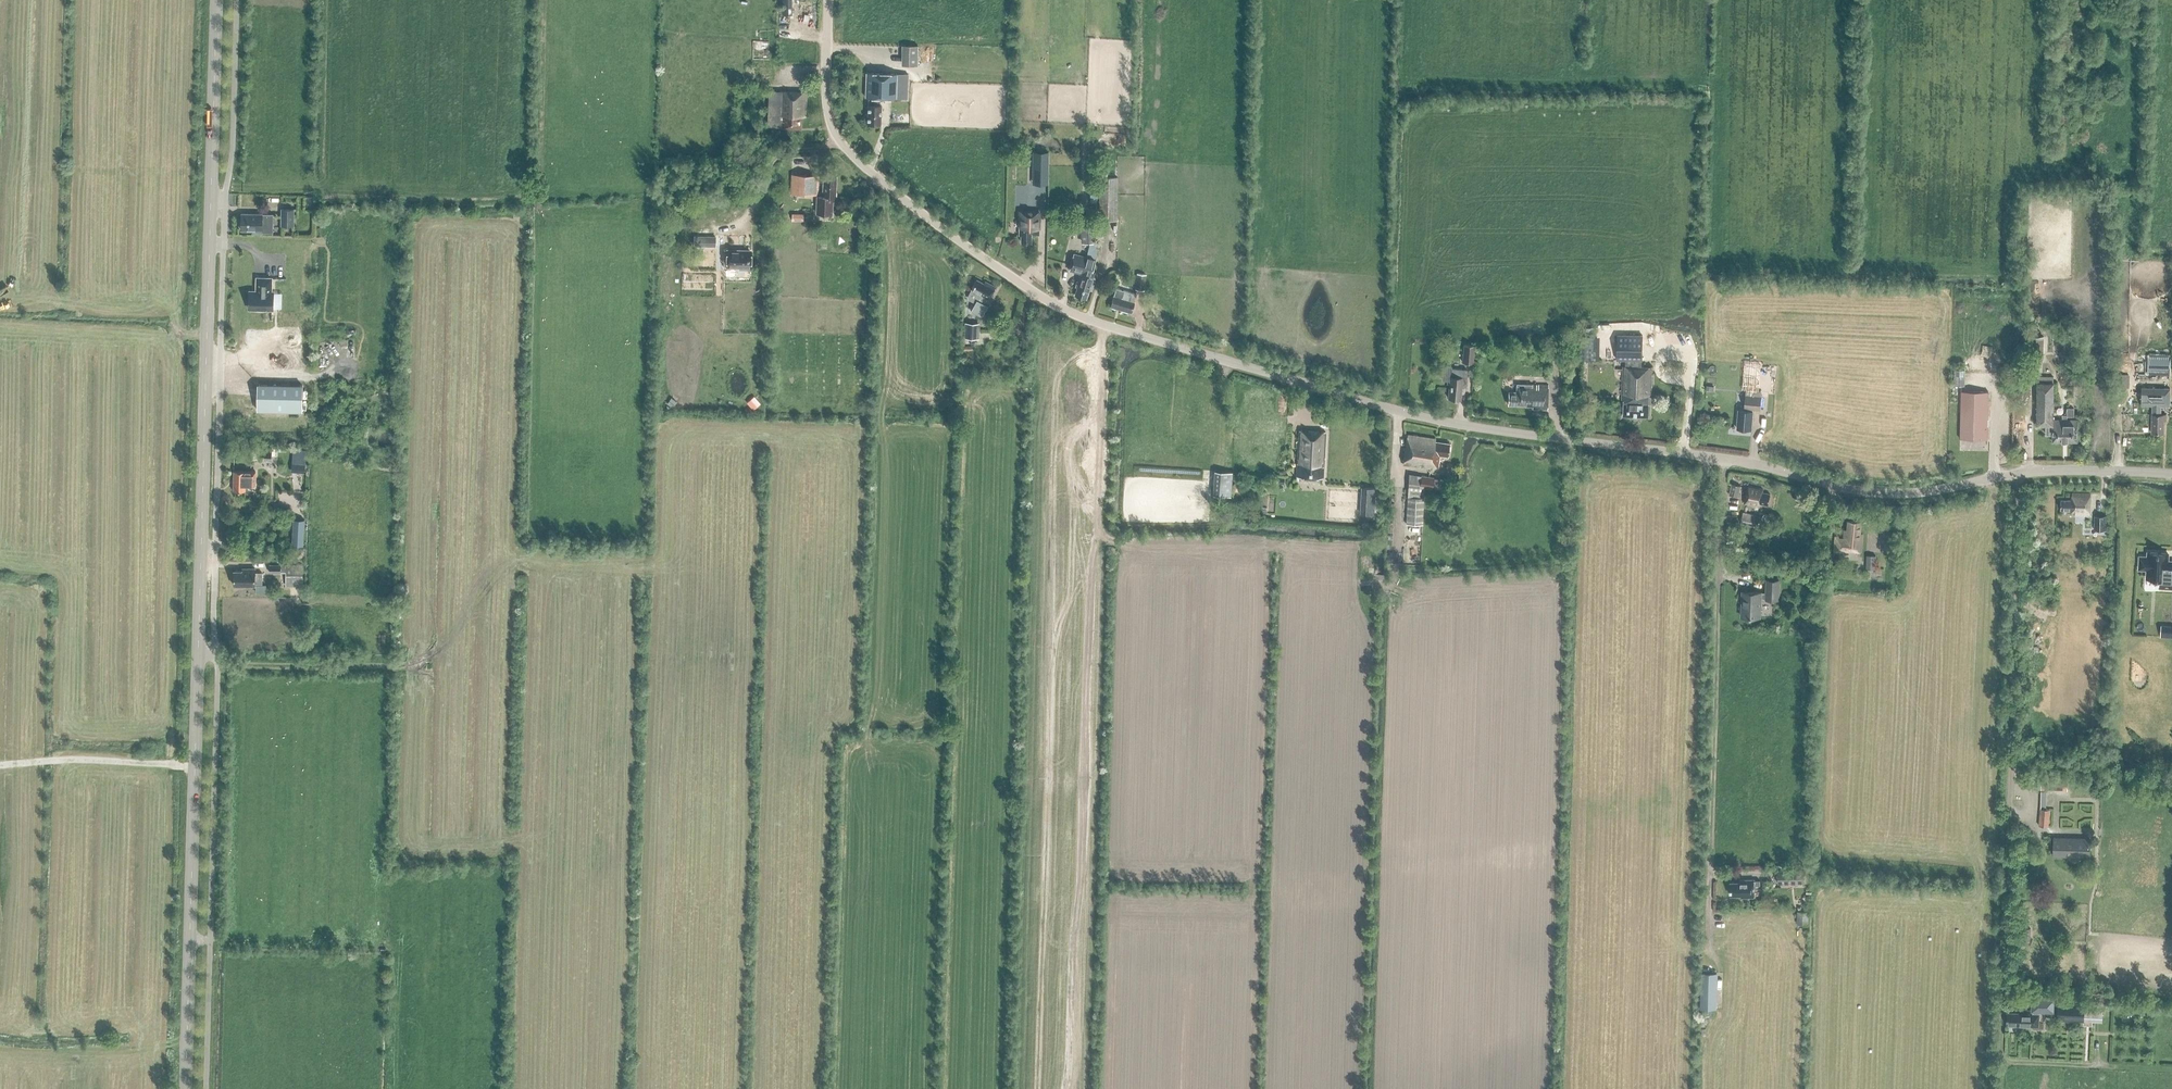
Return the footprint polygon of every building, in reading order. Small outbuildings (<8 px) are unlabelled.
[(792,15),(792,0),(782,0),(782,15),(792,15)] [(901,65),(917,66),(918,46),(902,45),(901,65)] [(760,81),(775,82),(776,69),(761,68),(760,81)] [(867,124),(880,124),(881,105),(879,105),(880,98),(907,99),(908,74),(866,73),(866,97),(868,98),(867,124)] [(782,127),(782,128),(801,129),(802,117),(805,117),(807,92),(769,91),(767,126),(782,127)] [(1034,150),(1034,181),(1047,182),(1048,150),(1034,150)] [(791,193),(817,194),(818,177),(791,175),(791,193)] [(824,176),(823,196),(818,196),(817,214),(822,214),(824,212),(832,212),(833,197),(835,197),(836,176),(824,176)] [(1099,220),(1116,220),(1117,177),(1100,176),(1099,220)] [(282,209),(282,226),(294,226),(294,209),(282,209)] [(1021,235),(1021,242),(1031,242),(1031,234),(1039,235),(1039,212),(1020,212),(1019,235),(1021,235)] [(242,214),(242,230),(253,231),(253,233),(262,233),(273,233),(274,214),(263,214),(242,214)] [(1083,243),(1096,242),(1095,215),(1082,215),(1083,243)] [(716,237),(694,237),(694,246),(715,246),(716,237)] [(1092,272),(1095,259),(1094,259),(1097,249),(1089,247),(1087,257),(1073,254),(1069,270),(1081,273),(1080,277),(1079,277),(1075,287),(1077,287),(1075,295),(1086,299),(1089,290),(1091,290),(1095,277),(1093,276),(1095,272),(1092,272)] [(724,267),(739,267),(739,270),(751,270),(752,253),(740,253),(740,250),(724,250),(724,267)] [(702,269),(719,270),(720,254),(703,254),(702,269)] [(1137,274),(1135,289),(1144,290),(1146,275),(1137,274)] [(249,291),(249,308),(273,309),(273,292),(271,292),(271,278),(257,277),(257,287),(257,288),(257,291),(249,291)] [(985,281),(984,284),(976,280),(971,289),(972,289),(968,296),(969,299),(977,304),(973,313),(981,317),(987,306),(986,305),(996,287),(985,281)] [(1136,294),(1116,288),(1110,307),(1131,313),(1136,294)] [(963,338),(979,339),(979,323),(964,322),(963,338)] [(1625,361),(1625,366),(1642,367),(1642,336),(1617,336),(1617,360),(1625,361)] [(2042,360),(2043,337),(2029,336),(2029,359),(2042,360)] [(1462,362),(1473,363),(1474,345),(1463,345),(1462,362)] [(1758,391),(1759,382),(1759,374),(1760,374),(1761,365),(1745,364),(1742,390),(1758,391)] [(1443,366),(1442,380),(1450,381),(1448,398),(1461,399),(1462,386),(1465,387),(1466,378),(1467,370),(1451,368),(1451,367),(1443,366)] [(1623,366),(1622,400),(1624,400),(1623,416),(1648,417),(1649,404),(1650,404),(1652,367),(1642,367),(1625,366),(1623,366)] [(1954,385),(1965,386),(1965,370),(1955,370),(1954,385)] [(2124,386),(2132,386),(2132,374),(2124,374),(2124,386)] [(2037,382),(2037,425),(2052,425),(2052,426),(2046,426),(2046,435),(2052,435),(2052,441),(2077,441),(2077,425),(2077,420),(2067,420),(2067,418),(2074,418),(2074,408),(2067,408),(2067,416),(2062,416),(2062,420),(2053,420),(2053,382),(2053,377),(2037,377),(2037,382)] [(258,384),(258,411),(301,412),(302,385),(258,384)] [(1509,392),(1508,405),(1525,405),(1525,406),(1532,406),(1532,409),(1547,410),(1548,385),(1517,384),(1516,392),(1509,392)] [(2142,388),(2141,406),(2152,406),(2152,414),(2151,433),(2164,433),(2164,421),(2166,421),(2166,415),(2160,415),(2160,406),(2169,407),(2169,402),(2170,389),(2142,388)] [(1961,401),(1960,439),(1987,440),(1988,402),(1988,392),(1961,391),(1961,401)] [(1737,429),(1751,430),(1753,409),(1760,410),(1761,397),(1745,395),(1744,411),(1738,410),(1737,429)] [(760,405),(754,398),(747,403),(749,405),(753,411),(760,405)] [(1325,432),(1299,430),(1296,476),(1322,478),(1325,432)] [(1435,439),(1408,435),(1403,464),(1438,469),(1440,455),(1448,456),(1450,444),(1435,441),(1435,439)] [(291,472),(304,473),(306,450),(293,448),(291,472)] [(259,460),(271,461),(271,453),(260,452),(259,460)] [(246,471),(234,471),(233,491),(245,491),(245,485),(255,485),(255,472),(246,472),(246,471)] [(1217,471),(1215,496),(1231,497),(1232,472),(1224,472),(1217,471)] [(1419,485),(1419,487),(1423,488),(1432,489),(1432,488),(1434,478),(1421,476),(1421,477),(1419,485)] [(1730,495),(1738,497),(1740,487),(1732,485),(1730,495)] [(1745,502),(1757,505),(1757,503),(1768,505),(1770,494),(1762,492),(1763,490),(1749,486),(1745,502)] [(1362,514),(1374,514),(1375,493),(1375,487),(1364,487),(1362,514)] [(2060,500),(2060,510),(2072,510),(2071,515),(2090,515),(2090,494),(2072,494),(2072,501),(2060,500)] [(1407,497),(1406,524),(1423,525),(1423,498),(1407,497)] [(1740,523),(1758,526),(1759,517),(1742,513),(1740,523)] [(2094,530),(2108,531),(2108,516),(2094,516),(2094,530)] [(292,545),(303,546),(304,520),(293,519),(292,545)] [(1848,521),(1848,530),(1845,530),(1844,539),(1839,538),(1836,537),(1835,552),(1844,552),(1844,551),(1862,552),(1863,534),(1860,534),(1861,522),(1848,521)] [(2148,553),(2148,558),(2140,558),(2139,569),(2147,570),(2147,579),(2159,580),(2159,588),(2171,588),(2171,564),(2167,564),(2167,554),(2148,553)] [(1866,568),(1875,569),(1876,555),(1867,555),(1866,568)] [(270,565),(270,573),(280,573),(280,572),(285,572),(285,573),(285,586),(302,586),(302,565),(270,565)] [(234,585),(255,585),(255,584),(262,584),(262,573),(255,573),(255,568),(243,568),(243,571),(234,571),(234,585)] [(1761,593),(1742,592),(1742,617),(1760,618),(1761,599),(1766,599),(1778,600),(1779,580),(1767,580),(1766,593),(1761,593)] [(2039,826),(2048,826),(2049,810),(2046,809),(2047,792),(2041,792),(2040,809),(2039,826)] [(2090,838),(2054,837),(2054,856),(2089,857),(2090,838)] [(1754,897),(1754,880),(1739,880),(1739,882),(1730,883),(1730,896),(1744,895),(1744,897),(1754,897)] [(2020,940),(2030,940),(2031,929),(2021,928),(2020,940)] [(1720,1010),(1721,972),(1704,972),(1704,1009),(1720,1010)] [(2006,1025),(2039,1027),(2039,1011),(2039,1010),(2053,1010),(2054,998),(2033,997),(2032,1010),(2033,1010),(2033,1011),(2019,1011),(2019,1013),(2007,1013),(2006,1025)] [(2057,1020),(2083,1022),(2102,1022),(2103,1001),(2083,1000),(2083,1004),(2058,1003),(2057,1020)] [(1714,1046),(1714,1020),(1706,1020),(1705,1046),(1714,1046)]
